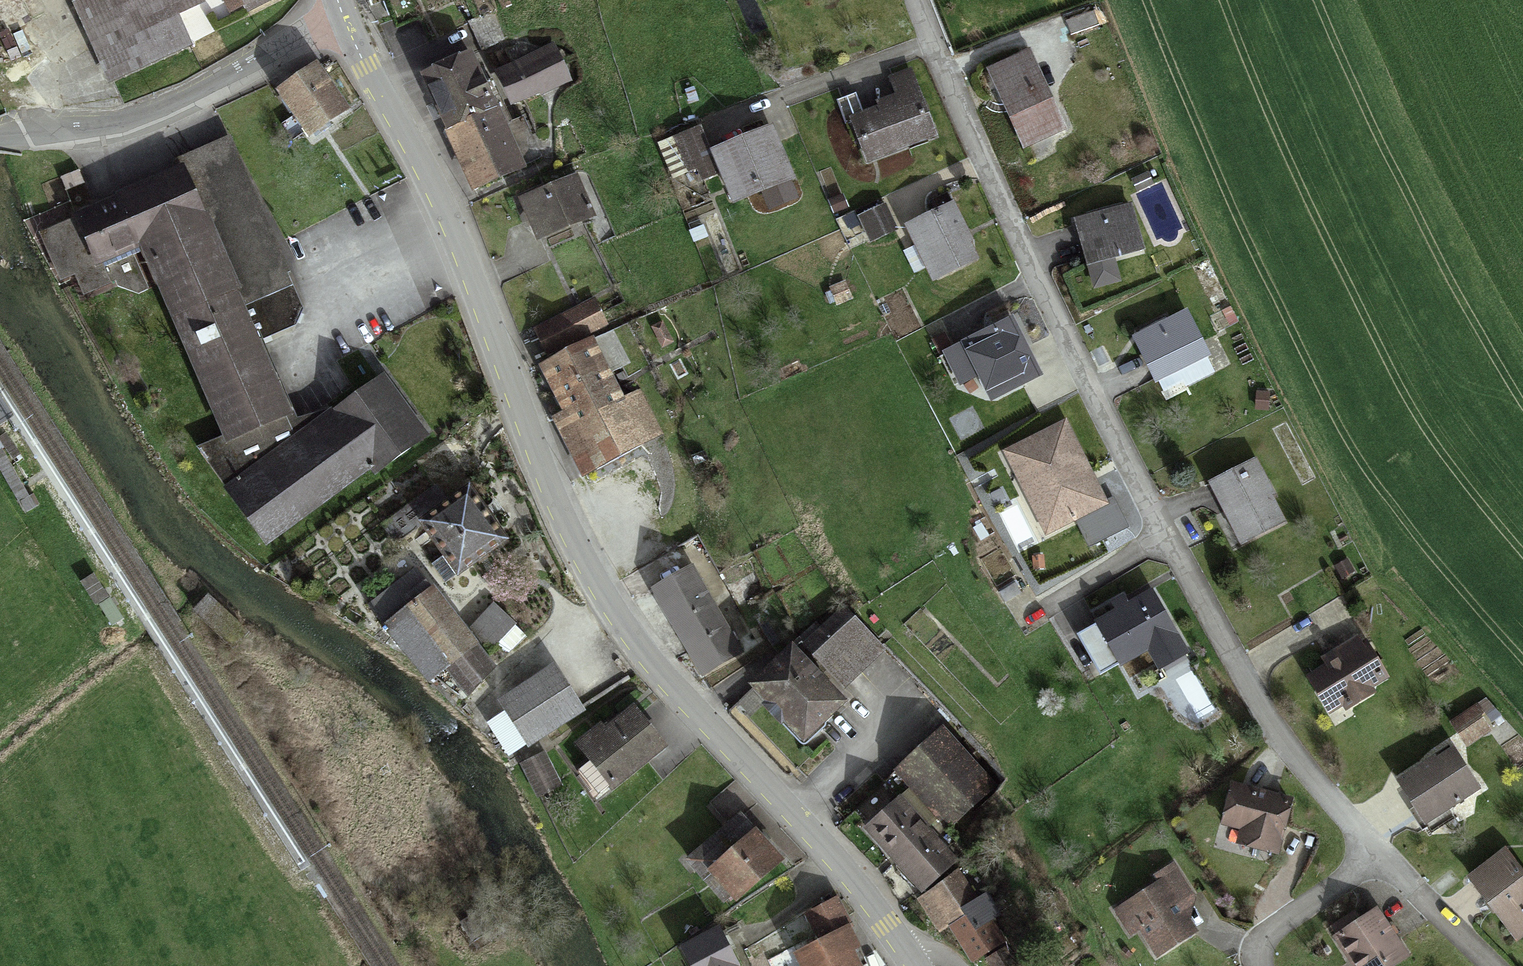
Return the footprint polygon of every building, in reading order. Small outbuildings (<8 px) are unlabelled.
[(105,86),(185,50),(171,18),(199,5),(197,0),(66,0),(105,86)] [(243,15),(277,0),(236,0),(243,15)] [(1094,10),(1065,20),(1070,34),(1099,24),(1094,10)] [(548,49),(500,70),(514,103),(562,82),(548,49)] [(472,52),(422,74),(474,189),(523,167),(472,52)] [(1061,130),(1025,56),(988,74),(1024,148),(1061,130)] [(315,61),(276,89),(312,139),(351,110),(315,61)] [(850,126),(866,165),(935,137),(911,78),(892,86),(898,100),(879,108),(881,114),(850,126)] [(704,186),(718,180),(708,154),(701,133),(676,142),(687,172),(698,169),(704,186)] [(764,134),(708,154),(718,180),(727,206),(783,186),(764,134)] [(181,175),(236,306),(290,283),(229,140),(175,163),(181,175)] [(236,306),(181,175),(139,192),(50,230),(69,274),(138,244),(222,441),(283,415),(236,306)] [(574,179),(519,202),(535,240),(590,217),(574,179)] [(882,208),(858,219),(869,244),(894,233),(882,208)] [(948,209),(905,231),(932,284),(975,261),(948,209)] [(1131,212),(1075,224),(1083,265),(1140,252),(1131,212)] [(594,303),(533,334),(547,360),(607,330),(594,303)] [(1185,320),(1134,342),(1150,382),(1202,359),(1185,320)] [(1002,334),(965,352),(989,400),(1026,382),(1002,334)] [(946,336),(929,345),(935,357),(952,349),(946,336)] [(589,345),(541,371),(565,415),(554,422),(582,474),(659,432),(640,397),(623,406),(589,345)] [(222,441),(200,453),(266,547),(420,436),(378,381),(298,436),(283,415),(222,441)] [(12,418),(0,400),(0,426),(12,418)] [(1075,418),(1008,451),(1050,535),(1117,502),(1075,418)] [(0,436),(0,437),(27,479),(34,474),(7,432),(0,436)] [(1252,465),(1209,486),(1239,548),(1282,527),(1252,465)] [(499,541),(464,492),(417,526),(452,575),(499,541)] [(475,645),(419,570),(366,610),(422,684),(440,671),(469,650),(475,645)] [(693,572),(652,595),(701,681),(742,658),(693,572)] [(1183,655),(1147,599),(1096,631),(1121,669),(1148,652),(1160,670),(1183,655)] [(513,626),(492,608),(470,633),(490,651),(513,626)] [(848,615),(806,652),(839,689),(881,653),(848,615)] [(1332,664),(1305,681),(1327,716),(1385,679),(1360,639),(1329,659),(1332,664)] [(489,676),(469,650),(440,671),(460,697),(489,676)] [(786,653),(747,690),(801,747),(840,709),(786,653)] [(1103,665),(1091,671),(1105,696),(1116,690),(1103,665)] [(553,666),(499,701),(505,711),(527,744),(581,709),(553,666)] [(600,729),(575,748),(610,792),(663,751),(631,710),(602,732),(600,729)] [(1476,710),(1454,726),(1478,762),(1501,747),(1476,710)] [(527,744),(505,711),(487,723),(509,756),(527,744)] [(943,730),(897,775),(947,826),(994,782),(943,730)] [(545,752),(521,764),(537,795),(561,783),(545,752)] [(1450,755),(1399,786),(1422,825),(1474,794),(1450,755)] [(1291,799),(1232,782),(1222,820),(1243,826),(1238,844),(1275,854),(1291,799)] [(901,798),(864,832),(920,894),(958,860),(901,798)] [(736,820),(685,865),(699,881),(706,875),(751,837),(736,820)] [(751,837),(706,875),(731,903),(780,861),(755,833),(751,837)] [(1518,944),(1522,940),(1522,877),(1504,854),(1468,882),(1518,944)] [(1160,887),(1116,915),(1131,938),(1141,931),(1159,959),(1190,939),(1192,899),(1173,869),(1155,879),(1160,887)] [(1003,944),(963,875),(918,901),(939,937),(952,930),(971,962),(1003,944)] [(819,946),(843,934),(849,930),(836,904),(805,919),(819,946)] [(1376,907),(1337,934),(1360,965),(1389,965),(1408,953),(1376,907)] [(796,958),(801,965),(860,965),(843,934),(819,946),(796,958)] [(716,935),(683,952),(690,965),(732,965),(716,935)] [(988,962),(990,965),(1013,965),(1003,952),(988,962)]
